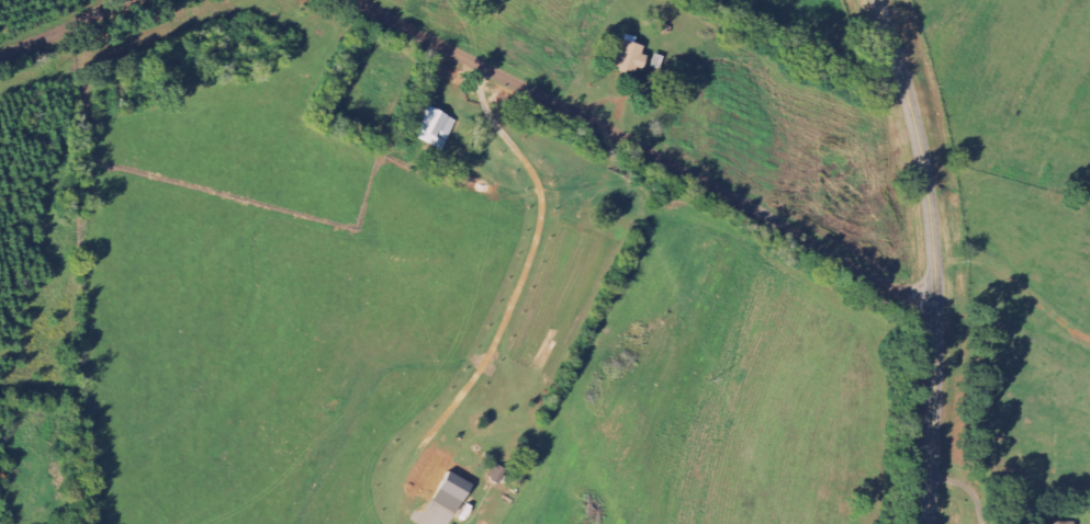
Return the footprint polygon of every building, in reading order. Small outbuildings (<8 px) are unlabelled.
[(648,47),(627,40),(619,66),(645,75),(651,57),(645,55),(648,47)] [(447,150),(460,119),(429,106),(416,137),(447,150)] [(476,483),(452,471),(437,502),(461,513),(476,483)]
